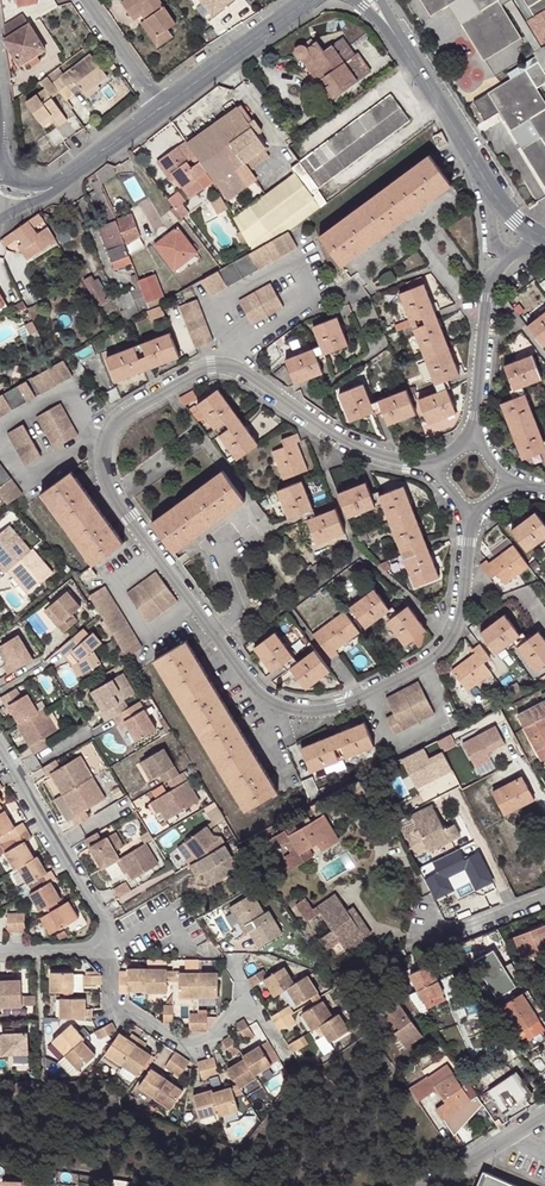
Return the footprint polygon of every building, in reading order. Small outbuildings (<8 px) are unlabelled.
[(122,1),(131,15),(144,7),(150,15),(146,18),(157,34),(168,27),(176,22),(161,0),(123,0),(122,1)] [(212,17),(234,0),(199,0),(212,17)] [(435,13),(427,0),(421,0),(431,16),(435,13)] [(435,13),(449,4),(456,0),(427,0),(435,13)] [(460,23),(479,11),(472,0),(456,0),(449,4),(460,23)] [(479,11),(460,23),(481,56),(518,32),(498,0),(472,0),(479,11)] [(528,74),(531,79),(544,70),(544,45),(540,48),(511,0),(504,0),(535,51),(533,52),(541,65),(528,74)] [(144,7),(131,15),(134,19),(142,13),(146,18),(150,15),(144,7)] [(22,14),(3,25),(5,39),(4,40),(20,65),(46,49),(22,14)] [(173,35),(168,27),(157,34),(146,18),(140,22),(157,45),(173,35)] [(521,37),(518,32),(481,56),(483,60),(521,37)] [(331,101),(371,72),(358,53),(355,54),(343,37),(323,51),(316,42),(309,47),(306,44),(302,44),(298,46),(294,49),(294,52),(295,55),(297,57),(299,59),(301,60),(304,60),(306,59),(309,57),(324,76),(317,81),(331,101)] [(91,54),(52,83),(59,92),(65,100),(73,94),(66,85),(73,80),(83,93),(97,84),(107,76),(91,54)] [(304,60),(301,60),(317,81),(324,76),(309,57),(306,59),(304,60)] [(531,79),(528,74),(525,69),(473,101),(485,120),(499,111),(510,129),(529,118),(541,137),(521,149),(544,187),(544,101),(531,79)] [(51,114),(54,118),(59,125),(67,119),(52,97),(59,92),(52,83),(47,75),(40,81),(46,88),(26,102),(40,122),(51,114)] [(100,88),(97,84),(83,93),(86,97),(100,88)] [(411,120),(391,94),(332,138),(299,161),(319,188),(374,148),(411,120)] [(236,169),(246,162),(267,147),(238,107),(234,110),(188,143),(207,171),(228,200),(248,187),(236,169)] [(42,126),(54,118),(51,114),(40,122),(42,126)] [(439,149),(448,144),(442,131),(433,136),(439,149)] [(204,189),(214,182),(207,171),(188,143),(186,141),(157,162),(167,176),(171,173),(176,179),(183,190),(198,180),(204,189)] [(343,267),(416,213),(452,186),(429,155),(392,182),(319,236),(343,267)] [(319,188),(299,161),(291,168),(294,173),(314,199),(320,208),(328,202),(318,189),(319,188)] [(320,208),(314,199),(294,173),(268,192),(246,162),(236,169),(248,187),(228,200),(225,203),(250,247),(253,251),(289,230),(292,229),(320,208)] [(108,163),(95,172),(99,179),(100,182),(116,171),(115,166),(108,163)] [(116,171),(100,182),(101,185),(116,175),(116,171)] [(95,172),(89,177),(92,182),(99,179),(95,172)] [(171,173),(167,176),(171,182),(176,179),(171,173)] [(528,181),(538,199),(544,195),(544,190),(537,176),(528,181)] [(117,220),(104,191),(101,185),(100,182),(99,179),(92,182),(95,190),(106,214),(110,223),(117,220)] [(190,199),(204,189),(198,180),(183,190),(190,199)] [(106,214),(95,190),(88,193),(100,217),(106,214)] [(184,204),(178,209),(184,217),(190,213),(184,204)] [(180,221),(183,218),(175,208),(171,211),(180,221)] [(39,213),(0,241),(5,248),(19,239),(22,244),(26,249),(21,252),(27,260),(56,240),(48,227),(38,233),(35,228),(44,221),(39,213)] [(132,214),(117,220),(126,245),(140,236),(132,214)] [(117,220),(110,223),(100,227),(116,269),(132,262),(131,258),(126,245),(117,220)] [(196,250),(192,245),(178,226),(155,244),(175,270),(198,253),(196,250)] [(298,246),(289,230),(253,251),(222,269),(203,280),(211,296),(260,268),(298,246)] [(126,245),(131,258),(146,248),(140,236),(126,245)] [(17,246),(21,252),(26,249),(22,244),(17,246)] [(94,272),(83,278),(97,305),(109,299),(94,272)] [(133,282),(139,280),(137,273),(131,275),(133,282)] [(151,301),(163,296),(155,274),(143,279),(151,301)] [(411,321),(423,317),(425,324),(413,329),(435,385),(448,380),(460,375),(438,318),(422,276),(407,282),(409,289),(402,292),(399,293),(410,319),(411,321)] [(141,287),(148,303),(151,301),(143,279),(139,280),(141,287)] [(136,289),(141,287),(139,280),(133,282),(136,289)] [(272,284),(240,302),(253,325),(285,307),(272,284)] [(129,308),(133,319),(150,309),(148,303),(141,287),(136,289),(131,291),(136,305),(129,308)] [(131,291),(123,294),(129,308),(136,305),(131,291)] [(129,308),(123,294),(118,296),(123,310),(129,308)] [(150,309),(164,301),(163,296),(151,301),(148,303),(150,309)] [(195,348),(215,341),(199,297),(179,304),(195,348)] [(527,325),(544,347),(544,346),(544,311),(527,325)] [(320,345),(324,354),(349,344),(338,316),(313,326),(320,345)] [(413,329),(425,324),(423,317),(411,321),(412,325),(413,329)] [(411,321),(410,319),(394,325),(397,331),(412,325),(411,321)] [(140,358),(135,345),(106,356),(116,382),(180,357),(171,332),(142,343),(146,355),(140,358)] [(142,343),(135,345),(140,358),(146,355),(142,343)] [(326,358),(324,354),(320,345),(314,348),(319,361),(326,358)] [(324,373),(319,361),(314,348),(285,359),(295,384),(324,373)] [(514,391),(524,387),(543,379),(533,354),(504,365),(514,391)] [(63,359),(53,365),(32,377),(41,392),(72,375),(63,359)] [(277,359),(269,371),(284,380),(288,386),(294,384),(284,364),(277,359)] [(0,395),(0,415),(35,395),(26,380),(15,386),(0,395)] [(438,391),(447,388),(450,386),(448,380),(435,385),(438,391)] [(375,411),(372,402),(364,383),(339,393),(350,421),(375,411)] [(513,398),(526,393),(524,387),(514,391),(511,392),(513,398)] [(197,404),(215,429),(226,421),(230,427),(219,435),(237,459),(260,444),(219,388),(197,404)] [(456,412),(447,388),(438,391),(419,399),(428,424),(456,412)] [(407,389),(378,400),(383,413),(388,425),(417,414),(407,389)] [(193,390),(180,397),(186,405),(198,398),(193,390)] [(544,440),(526,393),(513,398),(501,403),(523,459),(544,451),(544,442),(544,440)] [(383,413),(378,400),(372,402),(375,411),(377,415),(383,413)] [(61,402),(37,416),(54,447),(78,434),(61,402)] [(189,410),(192,415),(198,410),(195,405),(189,410)] [(198,410),(192,415),(198,422),(204,418),(198,410)] [(226,421),(215,429),(219,435),(230,427),(226,421)] [(24,423),(7,433),(25,464),(41,455),(24,423)] [(309,470),(301,449),(295,451),(292,444),(298,442),(301,441),(298,432),(282,439),(284,447),(272,451),(283,480),(309,470)] [(295,451),(301,449),(298,442),(292,444),(295,451)] [(7,505),(22,493),(0,464),(0,495),(7,505)] [(187,495),(151,521),(174,553),(210,527),(246,501),(223,469),(187,495)] [(73,470),(41,494),(67,529),(93,565),(125,542),(99,506),(73,470)] [(288,519),(301,514),(314,509),(303,480),(278,490),(288,519)] [(348,518),(376,507),(371,494),(367,482),(338,493),(348,518)] [(380,495),(383,504),(402,552),(413,547),(416,554),(404,558),(415,586),(440,577),(423,533),(405,485),(380,495)] [(371,494),(376,507),(383,504),(380,495),(378,492),(371,494)] [(316,515),(307,519),(317,544),(346,533),(336,507),(316,515)] [(314,509),(301,514),(304,520),(307,519),(316,515),(314,509)] [(519,539),(528,551),(544,539),(544,524),(536,512),(513,528),(519,539)] [(4,573),(7,570),(30,550),(10,526),(0,534),(0,569),(4,573)] [(365,533),(356,537),(358,544),(368,540),(365,533)] [(514,545),(495,558),(499,563),(492,567),(489,563),(487,560),(481,565),(491,579),(497,574),(506,585),(530,566),(514,545)] [(413,547),(402,552),(404,558),(416,554),(413,547)] [(53,573),(32,548),(30,550),(7,570),(13,577),(15,575),(30,592),(53,573)] [(499,563),(495,558),(489,563),(492,567),(499,563)] [(388,561),(379,564),(387,572),(391,570),(388,561)] [(91,567),(80,575),(86,583),(97,575),(91,567)] [(158,571),(129,593),(150,623),(180,601),(158,571)] [(105,586),(89,596),(117,642),(133,632),(105,586)] [(367,628),(383,616),(391,610),(375,588),(350,606),(367,628)] [(68,591),(49,606),(62,622),(58,626),(64,633),(77,622),(71,615),(81,607),(68,591)] [(398,613),(387,621),(406,646),(413,641),(419,648),(433,638),(409,605),(398,613)] [(62,622),(49,606),(44,610),(58,626),(62,622)] [(391,610),(383,616),(387,621),(398,613),(394,608),(391,610)] [(339,654),(336,650),(333,646),(339,641),(343,646),(360,633),(344,611),(313,634),(331,659),(339,654)] [(497,654),(513,641),(521,636),(505,614),(481,632),(497,654)] [(82,628),(60,648),(66,656),(71,653),(77,660),(85,672),(101,663),(93,649),(102,642),(93,632),(89,636),(82,628)] [(523,655),(531,650),(544,643),(544,638),(539,631),(528,639),(517,647),(523,655)] [(273,672),(283,664),(294,656),(276,632),(254,647),(273,672)] [(513,641),(517,647),(528,639),(524,633),(521,636),(513,641)] [(3,666),(8,674),(33,659),(19,634),(1,645),(11,661),(3,666)] [(200,736),(207,746),(234,733),(242,729),(234,716),(215,685),(188,640),(154,660),(177,698),(200,736)] [(333,646),(336,650),(343,646),(339,641),(333,646)] [(468,692),(473,688),(476,681),(491,672),(485,663),(491,659),(480,643),(473,648),(476,652),(480,657),(473,662),(470,656),(451,670),(468,692)] [(523,655),(536,672),(544,665),(544,643),(531,650),(523,655)] [(121,663),(127,659),(120,648),(115,651),(121,663)] [(298,661),(290,667),(306,689),(331,671),(315,649),(298,661)] [(476,652),(470,656),(473,662),(480,657),(476,652)] [(71,653),(66,656),(72,666),(71,667),(77,677),(79,676),(85,672),(77,660),(71,653)] [(294,656),(283,664),(287,670),(290,667),(298,661),(294,656)] [(100,711),(106,721),(114,716),(129,707),(123,698),(130,694),(126,688),(131,685),(124,672),(97,688),(109,707),(102,710),(100,711)] [(476,681),(473,688),(492,674),(491,672),(476,681)] [(420,680),(388,697),(395,712),(387,717),(395,734),(436,714),(420,680)] [(518,682),(508,687),(512,696),(522,691),(518,682)] [(126,688),(130,694),(135,692),(131,685),(126,688)] [(20,722),(44,708),(33,689),(21,696),(16,687),(0,696),(6,705),(9,703),(20,722)] [(91,691),(102,710),(109,707),(97,688),(91,691)] [(154,730),(137,702),(129,707),(114,716),(119,725),(125,722),(136,741),(154,730)] [(28,744),(34,754),(50,744),(45,736),(57,729),(44,708),(20,722),(17,725),(22,734),(25,732),(31,742),(28,744)] [(525,726),(537,750),(544,746),(544,716),(525,726)] [(364,721),(301,747),(312,773),(340,761),(335,749),(342,746),(347,758),(375,746),(364,721)] [(160,736),(170,730),(166,724),(156,730),(160,736)] [(461,743),(475,767),(491,759),(488,753),(505,743),(496,725),(461,743)] [(234,733),(207,746),(223,774),(246,812),(279,792),(256,754),(242,729),(234,733)] [(22,734),(28,744),(31,742),(25,732),(22,734)] [(335,749),(340,761),(347,758),(342,746),(335,749)] [(164,783),(179,775),(162,747),(141,759),(152,777),(159,774),(164,783)] [(50,773),(63,794),(93,776),(80,755),(59,767),(55,760),(42,767),(46,775),(50,773)] [(152,777),(141,759),(136,762),(148,780),(152,777)] [(70,816),(76,826),(90,818),(84,809),(105,797),(93,776),(63,794),(74,813),(70,816)] [(505,815),(516,809),(514,807),(534,797),(523,776),(493,791),(505,815)] [(313,777),(303,781),(310,799),(320,794),(313,777)] [(186,781),(153,799),(160,810),(166,819),(198,800),(186,781)] [(346,801),(346,806),(355,802),(353,797),(346,801)] [(514,807),(516,809),(535,799),(534,797),(514,807)] [(160,810),(153,799),(149,802),(156,812),(160,810)] [(213,824),(225,817),(216,801),(204,807),(213,824)] [(413,814),(430,851),(461,836),(455,824),(445,829),(433,804),(413,814)] [(12,839),(27,830),(23,822),(14,827),(5,810),(0,813),(0,836),(8,831),(12,839)] [(282,846),(286,844),(292,840),(297,849),(291,852),(288,854),(295,867),(314,855),(309,848),(318,842),(323,850),(340,840),(324,814),(312,821),(309,816),(305,819),(308,824),(299,829),(296,824),(260,846),(265,855),(281,845),(282,846)] [(396,823),(414,859),(430,851),(413,814),(396,823)] [(273,823),(254,833),(257,840),(277,831),(273,823)] [(224,844),(226,844),(221,835),(210,842),(207,837),(210,834),(205,825),(177,842),(190,864),(224,844)] [(15,869),(18,867),(34,858),(25,841),(32,837),(27,830),(12,839),(16,846),(6,852),(15,869)] [(101,838),(97,832),(83,840),(87,846),(89,845),(102,868),(115,860),(119,858),(106,836),(101,838)] [(12,839),(2,845),(6,852),(16,846),(12,839)] [(292,840),(286,844),(291,852),(297,849),(292,840)] [(157,863),(144,843),(119,858),(125,868),(131,878),(157,863)] [(238,867),(224,844),(190,864),(197,875),(202,871),(209,869),(216,880),(238,867)] [(291,869),(295,867),(288,854),(284,856),(291,869)] [(51,881),(56,878),(51,870),(47,872),(38,856),(34,858),(18,867),(28,884),(36,880),(40,888),(51,881)] [(119,858),(115,860),(122,870),(125,868),(119,858)] [(216,880),(209,869),(202,871),(209,884),(216,880)] [(40,888),(30,894),(40,911),(53,903),(61,899),(51,881),(40,888)] [(118,898),(131,890),(126,881),(113,889),(118,898)] [(252,896),(253,893),(229,908),(241,927),(244,924),(249,909),(252,896)] [(347,950),(372,933),(353,906),(347,910),(336,894),(317,907),(321,912),(333,929),(320,938),(323,943),(326,941),(330,947),(340,939),(347,950)] [(263,913),(252,896),(249,909),(244,924),(259,947),(282,932),(268,910),(263,913)] [(307,921),(318,915),(314,909),(307,898),(296,905),(307,921)] [(56,908),(64,903),(61,899),(53,903),(56,908)] [(79,917),(69,900),(64,903),(56,908),(50,911),(60,929),(79,917)] [(241,927),(229,908),(219,914),(231,933),(241,927)] [(16,914),(16,931),(25,931),(25,926),(25,913),(16,914)] [(7,932),(16,931),(16,914),(7,914),(7,932)] [(515,936),(524,960),(544,952),(544,924),(515,936)] [(492,945),(487,932),(472,938),(477,951),(492,945)] [(493,948),(471,956),(488,999),(510,990),(493,948)] [(449,949),(437,951),(437,958),(450,956),(449,949)] [(167,959),(147,959),(147,968),(167,969),(167,959)] [(379,960),(359,971),(363,980),(384,969),(379,960)] [(411,973),(418,989),(427,1008),(445,1000),(443,994),(444,994),(430,964),(411,973)] [(263,969),(248,978),(253,986),(264,980),(274,996),(287,988),(295,983),(285,966),(268,977),(263,969)] [(127,975),(120,975),(119,993),(129,993),(129,990),(147,990),(147,968),(127,968),(127,975)] [(167,969),(147,968),(147,990),(147,993),(166,993),(167,984),(167,971),(167,969)] [(51,972),(51,992),(73,992),(73,972),(51,972)] [(84,972),(73,972),(73,992),(84,992),(84,984),(84,975),(84,972)] [(199,972),(180,972),(180,984),(179,996),(198,996),(199,972)] [(219,972),(199,972),(198,996),(218,997),(219,972)] [(102,984),(102,975),(93,975),(84,975),(84,984),(102,984)] [(318,992),(308,975),(295,983),(287,988),(297,1005),(318,992)] [(22,1006),(22,979),(15,980),(8,980),(8,976),(0,976),(0,1007),(22,1006)] [(418,989),(409,994),(422,1013),(429,1010),(427,1008),(418,989)] [(523,993),(502,1006),(518,1032),(539,1019),(523,993)] [(406,1046),(423,1034),(399,997),(386,1005),(399,1026),(394,1029),(406,1046)] [(61,998),(61,1017),(91,1018),(91,1008),(86,1008),(86,998),(61,998)] [(320,1025),(333,1017),(323,1000),(302,1013),(312,1030),(320,1025)] [(164,1005),(164,1023),(173,1023),(173,1005),(164,1005)] [(276,1024),(291,1015),(286,1007),(271,1016),(276,1024)] [(198,1031),(198,1013),(190,1013),(190,1031),(198,1031)] [(198,1031),(207,1031),(207,1013),(198,1013),(198,1031)] [(349,1030),(339,1013),(333,1017),(320,1025),(330,1042),(349,1030)] [(295,1023),(291,1015),(276,1024),(281,1032),(295,1023)] [(254,1034),(244,1019),(236,1023),(245,1039),(254,1034)] [(100,1039),(116,1030),(112,1022),(99,1029),(96,1031),(100,1039)] [(53,1040),(66,1055),(83,1040),(90,1034),(83,1027),(78,1032),(72,1024),(53,1040)] [(0,1035),(0,1054),(29,1053),(28,1032),(2,1033),(2,1035),(0,1035)] [(119,1033),(106,1053),(122,1064),(139,1038),(132,1033),(128,1039),(119,1033)] [(240,1050),(231,1035),(223,1040),(232,1055),(240,1050)] [(288,1044),(293,1053),(308,1043),(303,1035),(288,1044)] [(521,1037),(516,1041),(519,1046),(524,1042),(521,1037)] [(139,1038),(122,1064),(138,1075),(152,1055),(143,1049),(147,1043),(139,1038)] [(83,1040),(66,1055),(78,1069),(96,1055),(83,1040)] [(244,1058),(254,1074),(280,1059),(269,1040),(243,1055),(244,1058)] [(182,1057),(175,1052),(165,1067),(172,1072),(182,1057)] [(526,1067),(518,1054),(512,1058),(520,1070),(526,1067)] [(180,1077),(190,1062),(182,1057),(172,1072),(180,1077)] [(219,1075),(214,1057),(206,1060),(210,1077),(219,1075)] [(239,1087),(256,1077),(254,1074),(244,1058),(228,1068),(239,1087)] [(206,1060),(197,1062),(202,1080),(209,1078),(210,1077),(206,1060)] [(471,1100),(460,1083),(448,1065),(429,1078),(436,1088),(445,1102),(436,1108),(443,1119),(444,1119),(455,1135),(483,1104),(479,1097),(478,1096),(471,1100)] [(139,1087),(155,1098),(167,1079),(151,1068),(139,1087)] [(286,1070),(283,1072),(289,1083),(293,1081),(286,1070)] [(498,1126),(512,1118),(509,1114),(525,1103),(523,1101),(533,1094),(517,1071),(479,1097),(483,1104),(498,1126)] [(427,1075),(414,1084),(423,1097),(436,1088),(429,1078),(427,1075)] [(167,1079),(155,1098),(171,1109),(184,1090),(167,1079)] [(478,1096),(466,1079),(460,1083),(471,1100),(478,1096)] [(423,1097),(414,1084),(408,1088),(409,1090),(416,1099),(417,1101),(423,1097)] [(219,1113),(219,1116),(238,1110),(232,1087),(213,1092),(219,1113)] [(219,1113),(213,1092),(212,1089),(193,1095),(200,1118),(219,1113)] [(487,1172),(481,1185),(519,1185),(487,1172)]
